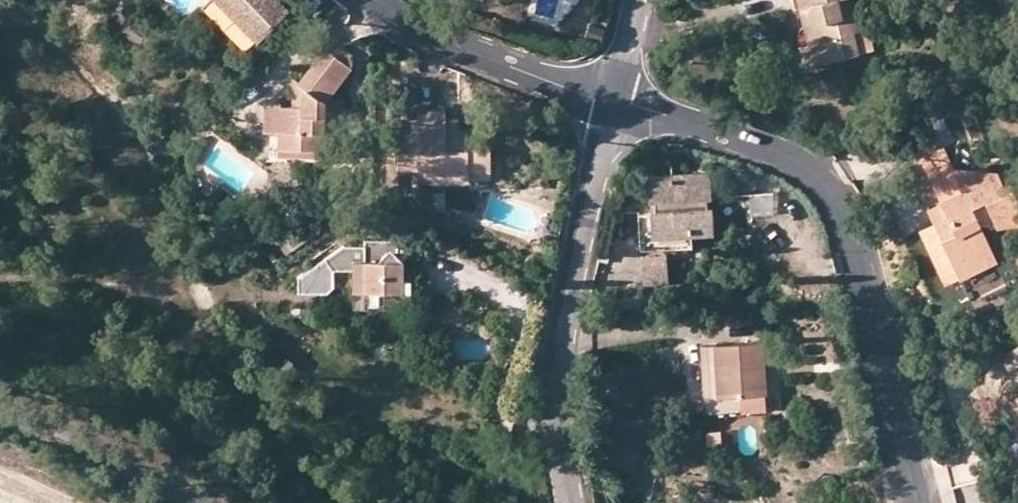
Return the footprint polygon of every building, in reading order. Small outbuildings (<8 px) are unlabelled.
[(217,0),(210,0),(203,7),(248,52),(259,41),(217,0)] [(259,41),(290,11),(280,0),(217,0),(259,41)] [(862,29),(854,0),(786,0),(788,7),(797,5),(805,3),(819,62),(857,52),(851,32),(862,29)] [(805,3),(797,5),(807,45),(799,47),(804,66),(819,62),(805,3)] [(857,52),(875,48),(870,28),(862,29),(851,32),(857,52)] [(323,115),(323,102),(351,68),(351,59),(336,46),(327,49),(300,82),(305,86),(304,105),(290,105),(279,105),(279,102),(264,103),(264,131),(278,131),(277,145),(323,144),(323,115)] [(305,86),(300,83),(290,75),(290,105),(304,105),(305,86)] [(445,172),(467,171),(488,171),(488,128),(461,129),(444,130),(444,119),(444,109),(417,109),(417,119),(404,119),(404,130),(398,130),(398,173),(418,173),(418,181),(444,181),(445,172)] [(323,115),(323,144),(277,145),(277,156),(332,156),(332,115),(323,115)] [(444,130),(461,129),(461,119),(444,119),(444,130)] [(928,179),(952,169),(943,148),(919,158),(928,179)] [(979,224),(979,223),(979,222),(990,224),(1006,217),(1017,218),(1017,198),(1011,184),(1004,187),(997,173),(952,169),(928,179),(939,202),(946,218),(933,223),(918,231),(943,285),(960,277),(979,224)] [(445,172),(444,181),(467,181),(467,171),(445,172)] [(690,229),(709,227),(706,174),(653,177),(655,211),(640,212),(642,246),(691,243),(690,229)] [(946,218),(939,202),(926,208),(933,223),(946,218)] [(285,234),(292,245),(317,229),(307,214),(282,231),(285,234)] [(979,224),(960,277),(997,261),(979,224)] [(277,239),(285,250),(292,245),(285,234),(277,239)] [(352,304),(399,305),(399,292),(408,292),(408,275),(402,275),(402,257),(396,251),(397,237),(363,236),(363,242),(353,242),(343,242),(298,274),(298,290),(333,290),(333,268),(353,268),(352,304)] [(643,284),(667,282),(665,254),(641,255),(643,284)] [(974,311),(999,305),(992,275),(967,281),(974,311)] [(703,412),(780,409),(777,342),(764,342),(765,393),(718,396),(716,344),(700,345),(703,412)] [(765,393),(764,342),(716,344),(718,396),(765,393)] [(441,357),(442,345),(429,344),(429,356),(441,357)] [(1008,352),(1016,368),(1017,367),(1017,347),(1008,352)]
